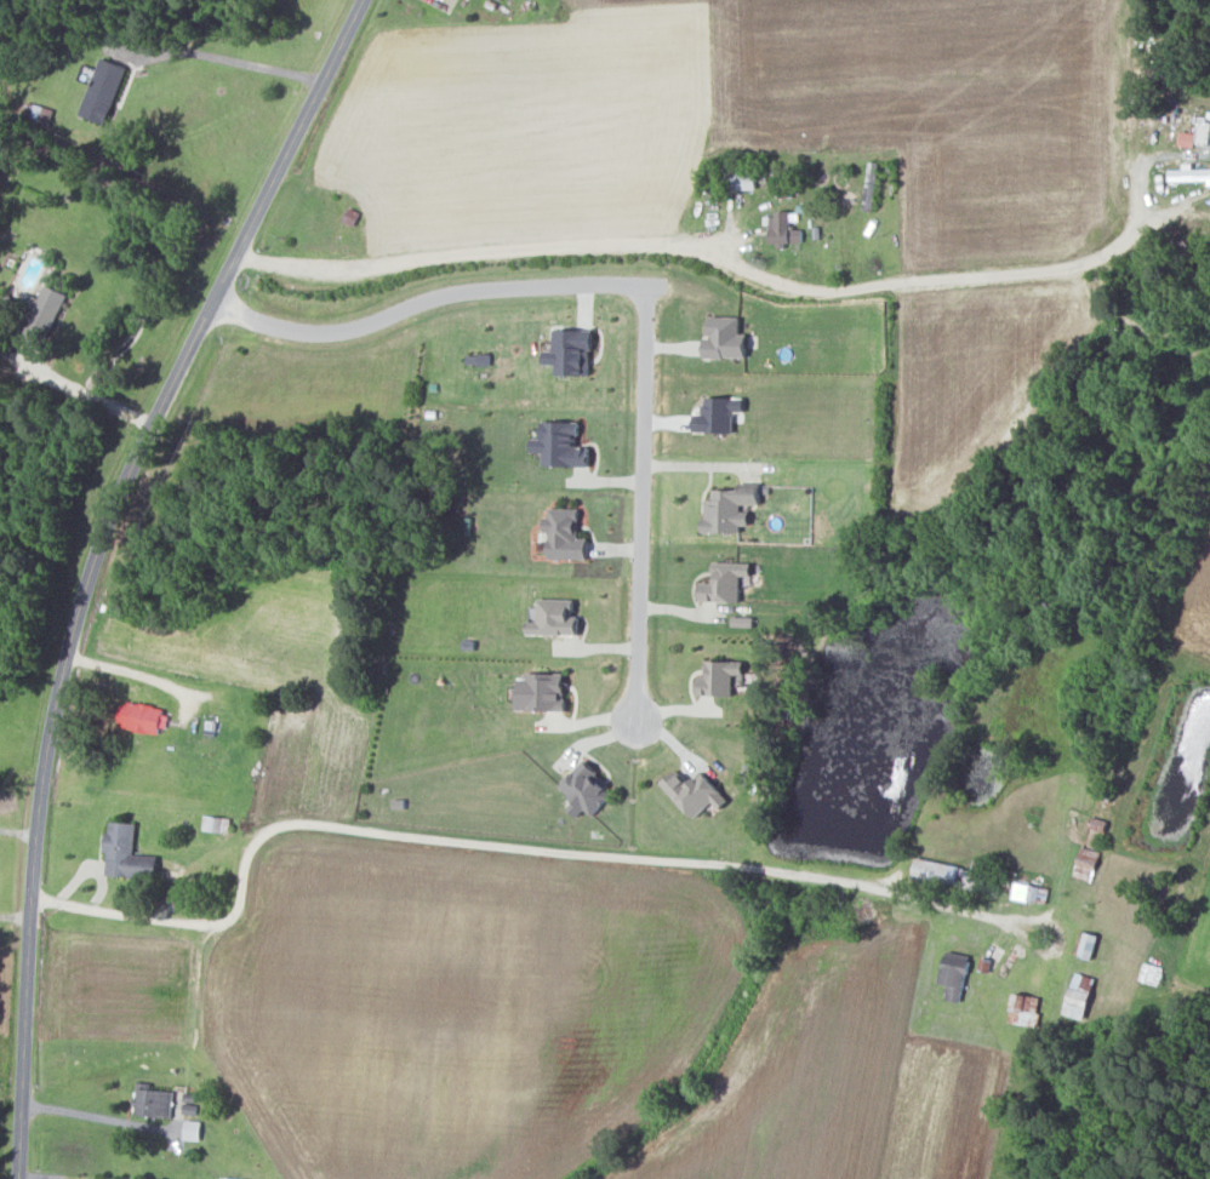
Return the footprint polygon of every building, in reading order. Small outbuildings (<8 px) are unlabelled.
[(106,124),(127,67),(100,57),(79,115),(106,124)] [(1178,146),(1195,147),(1196,133),(1180,131),(1178,146)] [(769,246),(793,245),(792,221),(799,221),(798,211),(776,212),(776,216),(768,216),(769,246)] [(18,333),(47,343),(65,292),(44,285),(40,297),(32,294),(18,333)] [(741,318),(707,317),(707,358),(748,359),(748,334),(741,334),(741,318)] [(557,375),(592,376),(593,331),(557,330),(557,352),(545,351),(545,365),(557,366),(557,375)] [(734,434),(735,412),(745,412),(745,398),(706,397),(706,414),(697,414),(697,433),(734,434)] [(591,467),(591,448),(579,448),(580,423),(544,422),(543,439),(533,439),(533,454),(544,454),(544,466),(591,467)] [(705,534),(742,534),(742,526),(751,526),(751,512),(742,512),(742,505),(762,505),(762,484),(740,484),(740,491),(714,491),(714,500),(705,500),(705,534)] [(580,509),(547,509),(547,535),(550,535),(550,559),(589,560),(589,539),(580,539),(580,509)] [(741,603),(741,577),(752,577),(752,564),(714,563),(714,583),(701,583),(700,603),(741,603)] [(574,600),(538,600),(538,622),(528,621),(528,636),(580,637),(580,618),(574,618),(574,600)] [(745,662),(706,662),(707,678),(699,678),(699,697),(734,696),(733,675),(745,675),(745,662)] [(520,711),(566,712),(567,674),(521,673),(520,711)] [(123,702),(118,726),(163,735),(168,711),(123,702)] [(561,788),(575,802),(569,809),(579,818),(586,810),(594,817),(616,793),(584,763),(561,788)] [(703,773),(690,785),(676,770),(661,783),(695,820),(713,803),(721,811),(730,802),(703,773)] [(158,854),(135,853),(136,822),(108,821),(105,874),(157,876),(158,854)] [(1093,881),(1101,851),(1082,846),(1074,876),(1093,881)] [(913,877),(978,890),(982,870),(917,857),(913,877)] [(1050,887),(1016,881),(1014,897),(1047,903),(1050,887)] [(1094,958),(1100,934),(1082,930),(1077,954),(1094,958)] [(941,982),(950,984),(947,999),(962,1002),(971,956),(946,951),(941,982)] [(1097,978),(1076,972),(1065,1013),(1085,1019),(1097,978)] [(1036,1026),(1041,996),(1015,991),(1009,1021),(1036,1026)] [(174,1090),(151,1088),(152,1082),(138,1081),(136,1115),(172,1117),(174,1090)] [(202,1120),(186,1119),(185,1139),(201,1139),(202,1120)]
